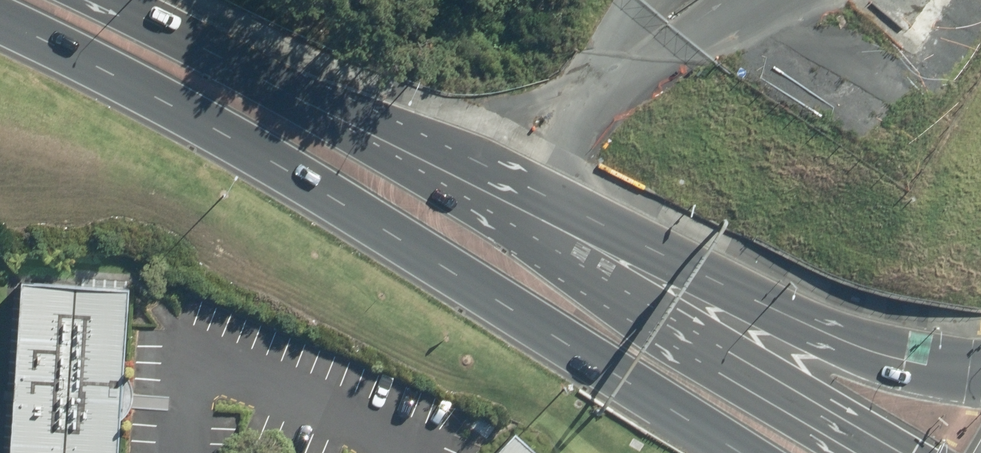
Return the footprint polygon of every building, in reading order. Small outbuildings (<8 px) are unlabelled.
[(8,452),(114,452),(127,291),(21,283),(8,452)] [(504,434),(486,452),(525,452),(504,434)]
